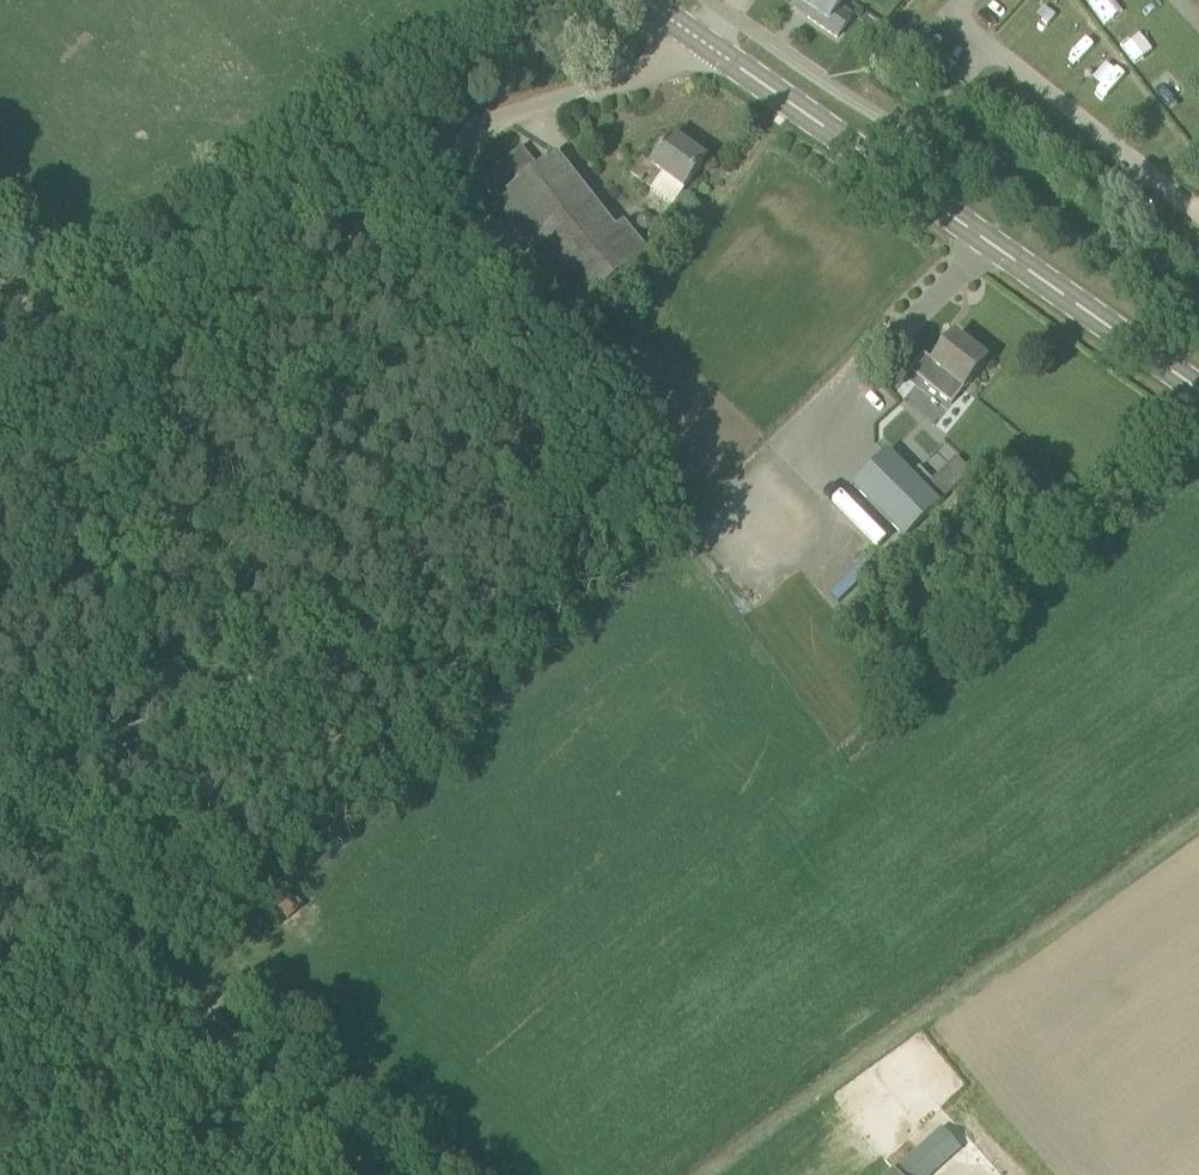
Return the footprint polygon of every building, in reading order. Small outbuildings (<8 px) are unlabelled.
[(797,2),(812,12),(808,18),(838,39),(852,18),(839,9),(846,0),(798,0),(797,2)] [(1084,5),(1100,24),(1119,10),(1111,0),(1090,0),(1084,5)] [(520,61),(530,68),(543,51),(532,44),(520,61)] [(662,175),(684,191),(706,162),(673,138),(652,166),(643,159),(630,175),(650,190),(662,175)] [(558,156),(539,170),(496,203),(579,312),(651,256),(623,224),(615,231),(558,156)] [(987,362),(955,337),(934,364),(925,357),(912,373),(936,391),(953,404),(964,390),(987,362)] [(926,489),(877,437),(842,469),(891,522),(926,489)] [(954,457),(925,482),(938,497),(968,472),(954,457)]
